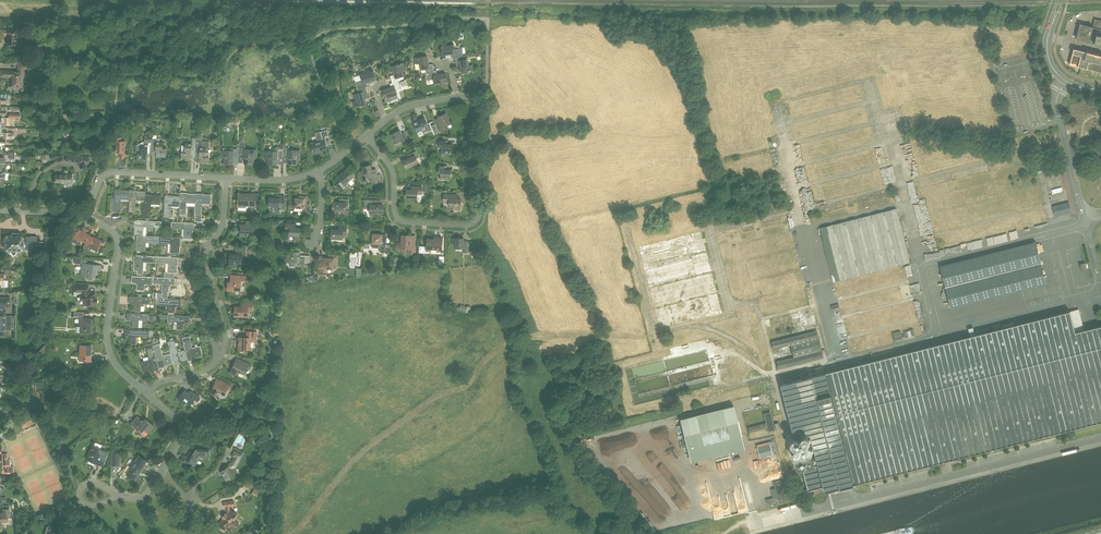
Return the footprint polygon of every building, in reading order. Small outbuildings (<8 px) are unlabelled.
[(1100,45),(1100,20),(1095,19),(1093,27),(1080,24),(1076,39),(1094,43),(1094,44),(1100,45)] [(5,36),(8,36),(8,45),(13,45),(14,45),(14,47),(15,50),(17,49),(17,50),(20,49),(18,42),(18,37),(19,37),(20,33),(16,33),(16,30),(0,30),(0,36),(5,36)] [(452,57),(454,57),(463,55),(461,47),(454,48),(453,44),(447,46),(446,42),(441,43),(443,55),(451,53),(452,57)] [(1087,51),(1087,52),(1073,49),(1069,64),(1087,69),(1087,68),(1100,72),(1100,55),(1087,51)] [(425,68),(426,72),(428,72),(434,70),(432,63),(428,64),(427,55),(415,58),(416,63),(420,62),(421,69),(425,68)] [(461,72),(473,70),(472,64),(468,65),(467,59),(463,59),(463,55),(454,57),(455,64),(460,63),(461,72)] [(390,75),(392,82),(392,83),(398,81),(400,81),(399,76),(403,75),(401,69),(405,68),(403,63),(392,66),(394,74),(390,75)] [(24,65),(18,65),(17,70),(0,70),(0,74),(0,75),(9,76),(9,78),(12,78),(12,86),(20,86),(20,73),(24,74),(24,65)] [(355,81),(357,89),(365,87),(368,86),(367,82),(375,80),(372,69),(366,70),(367,74),(361,75),(362,79),(355,81)] [(434,70),(428,72),(426,72),(426,76),(426,80),(434,79),(435,83),(441,82),(442,85),(448,84),(445,73),(437,74),(436,70),(434,70)] [(400,89),(398,81),(392,83),(392,82),(390,83),(391,87),(383,90),(386,101),(391,100),(390,96),(396,94),(395,90),(400,89)] [(366,103),(365,99),(368,98),(365,87),(357,89),(359,93),(355,94),(356,100),(353,101),(355,107),(366,103)] [(6,99),(10,99),(10,95),(0,95),(0,107),(5,107),(0,106),(0,102),(6,102),(6,99)] [(440,132),(442,131),(448,128),(446,124),(450,122),(446,113),(439,116),(442,122),(438,123),(440,127),(438,129),(440,132)] [(1,128),(1,124),(9,124),(9,117),(0,118),(0,128),(1,128)] [(424,132),(430,129),(425,118),(417,121),(416,119),(413,121),(418,131),(423,129),(424,132)] [(0,128),(0,135),(4,135),(4,138),(9,138),(10,133),(7,132),(7,128),(0,128)] [(331,144),(330,140),(327,130),(321,132),(321,131),(315,133),(318,142),(310,144),(313,153),(327,149),(326,145),(331,144)] [(400,130),(391,134),(393,138),(395,137),(397,142),(401,140),(402,143),(408,140),(405,132),(401,133),(401,132),(400,130)] [(136,148),(136,153),(137,154),(137,159),(146,159),(147,155),(152,155),(152,152),(152,145),(153,138),(153,137),(145,136),(145,141),(141,142),(141,145),(136,145),(136,148)] [(451,154),(452,144),(448,143),(449,139),(449,137),(443,136),(443,137),(440,137),(440,139),(439,147),(442,147),(441,153),(451,154)] [(124,158),(125,141),(120,141),(121,137),(116,137),(115,153),(121,153),(120,158),(124,158)] [(153,138),(152,145),(157,145),(157,152),(157,157),(166,157),(166,147),(163,147),(163,142),(160,142),(160,141),(160,139),(157,138),(153,138)] [(196,148),(197,138),(193,138),(192,138),(192,144),(185,143),(185,145),(182,145),(181,153),(181,158),(190,158),(190,157),(191,154),(191,153),(192,153),(192,148),(195,148),(196,148)] [(202,138),(197,138),(196,151),(200,151),(199,158),(200,158),(200,163),(209,163),(210,153),(206,153),(207,148),(209,148),(210,142),(202,141),(202,138)] [(246,147),(245,147),(245,143),(242,139),(240,141),(240,143),(239,158),(239,163),(243,163),(243,156),(243,153),(245,153),(245,163),(252,163),(252,158),(256,158),(256,149),(246,148),(246,147)] [(233,148),(229,148),(229,151),(222,150),(222,158),(225,158),(225,163),(232,164),(233,155),(235,155),(235,158),(239,158),(240,143),(237,143),(237,149),(233,148)] [(276,146),(276,148),(273,148),(272,151),(266,151),(265,159),(269,159),(268,164),(276,165),(276,161),(279,161),(278,164),(283,164),(283,159),(282,159),(283,143),(280,143),(280,146),(280,147),(276,146)] [(286,148),(286,146),(287,146),(287,143),(283,143),(282,159),(283,159),(283,157),(286,157),(287,154),(289,154),(288,163),(296,164),(296,158),(300,159),(300,150),(290,149),(290,148),(286,148)] [(416,158),(419,157),(416,151),(407,155),(409,158),(403,161),(406,168),(418,162),(416,158)] [(65,152),(51,153),(51,157),(51,160),(56,159),(62,155),(62,156),(65,154),(65,152)] [(451,179),(451,169),(448,169),(448,165),(439,164),(438,172),(441,173),(440,179),(451,179)] [(364,171),(358,172),(360,178),(365,177),(369,176),(370,182),(378,180),(381,179),(379,174),(377,175),(376,171),(372,172),(372,170),(370,165),(363,167),(364,170),(364,171)] [(64,184),(69,184),(72,184),(72,174),(67,174),(67,172),(67,169),(64,169),(64,172),(64,174),(54,174),(54,182),(64,182),(64,184)] [(344,184),(353,177),(346,169),(337,177),(341,181),(336,185),(341,192),(347,188),(344,184)] [(422,193),(422,186),(414,186),(413,190),(407,189),(407,197),(417,198),(417,193),(422,193)] [(122,198),(130,198),(130,190),(115,189),(114,200),(110,200),(110,211),(114,211),(121,211),(122,198)] [(136,199),(145,199),(145,194),(146,191),(130,190),(130,198),(129,212),(136,212),(136,199)] [(181,193),(180,196),(180,206),(179,215),(182,215),(182,217),(186,217),(186,215),(187,215),(188,202),(195,202),(196,194),(181,193)] [(450,202),(450,205),(454,206),(454,209),(462,209),(462,201),(460,201),(461,198),(454,198),(454,194),(444,193),(444,201),(450,202)] [(160,205),(161,195),(145,194),(145,199),(144,216),(151,216),(152,204),(160,205)] [(212,194),(196,194),(195,202),(195,215),(195,221),(201,221),(202,216),(203,204),(211,204),(212,194)] [(255,194),(255,195),(238,194),(238,207),(247,207),(247,205),(254,206),(254,208),(259,208),(259,199),(259,194),(255,194)] [(172,205),(180,206),(180,196),(165,195),(164,217),(171,217),(172,205)] [(281,210),(284,210),(284,196),(276,195),(276,198),(268,198),(268,206),(275,207),(275,213),(280,213),(280,210),(281,210)] [(309,214),(310,204),(306,204),(307,197),(301,196),(301,199),(295,198),(294,208),(304,208),(303,213),(309,214)] [(333,210),(343,210),(343,214),(348,214),(348,210),(345,210),(346,206),(348,206),(349,199),(339,199),(339,202),(333,202),(333,210)] [(364,208),(370,208),(370,212),(383,212),(383,205),(375,205),(375,199),(364,199),(364,208)] [(1069,201),(1053,205),(1055,216),(1072,212),(1069,201)] [(835,281),(913,263),(900,208),(822,226),(835,281)] [(134,235),(137,236),(142,236),(143,226),(156,227),(157,221),(135,220),(134,235)] [(253,235),(253,222),(247,221),(247,225),(241,225),(241,235),(247,235),(253,235)] [(193,238),(194,223),(172,222),(171,228),(185,229),(184,238),(193,238)] [(300,242),(300,228),(295,228),(296,224),(286,223),(285,230),(290,230),(289,236),(294,236),(294,242),(300,242)] [(332,229),(332,239),(339,239),(339,237),(343,237),(343,235),(346,235),(347,226),(346,226),(343,226),(340,226),(339,226),(339,229),(332,229)] [(70,238),(71,238),(70,241),(79,244),(80,240),(82,240),(85,243),(88,235),(84,233),(85,232),(74,228),(72,237),(71,236),(70,238)] [(7,252),(10,252),(10,253),(12,255),(14,255),(16,253),(16,250),(22,250),(23,249),(41,249),(41,241),(37,241),(37,236),(26,236),(26,241),(23,241),(23,237),(21,236),(19,236),(19,233),(12,233),(12,236),(6,236),(6,237),(5,237),(5,238),(5,240),(6,241),(6,244),(5,244),(4,245),(5,247),(6,248),(6,250),(7,250),(7,252)] [(372,246),(372,247),(381,248),(381,252),(386,253),(386,247),(390,247),(390,244),(386,244),(387,239),(386,239),(382,238),(382,234),(372,234),(372,243),(372,246)] [(92,237),(88,235),(85,243),(89,245),(88,246),(96,250),(96,251),(97,251),(98,251),(100,252),(104,243),(100,242),(101,240),(92,237)] [(409,254),(414,254),(415,236),(402,235),(402,243),(399,243),(397,245),(396,248),(397,248),(399,251),(401,248),(409,249),(409,254)] [(145,242),(158,242),(159,236),(142,236),(137,236),(136,251),(145,251),(145,242)] [(172,243),(171,252),(180,253),(180,237),(159,236),(158,242),(172,243)] [(442,249),(442,237),(434,237),(434,239),(427,239),(427,250),(431,251),(431,249),(442,249)] [(467,252),(467,248),(468,241),(464,241),(464,238),(456,238),(452,238),(452,244),(456,244),(456,248),(463,248),(463,252),(467,252)] [(706,239),(642,254),(645,265),(680,257),(678,249),(690,246),(699,244),(699,242),(706,241),(706,239)] [(246,255),(246,249),(238,248),(237,255),(230,255),(230,267),(235,267),(236,263),(242,263),(242,255),(246,255)] [(288,255),(286,255),(286,261),(290,261),(290,267),(296,267),(296,262),(299,262),(299,266),(305,266),(305,262),(309,262),(310,256),(300,255),(300,251),(288,251),(288,255)] [(930,273),(932,284),(1004,270),(1004,267),(1014,265),(1011,251),(1001,253),(1001,252),(977,257),(978,264),(976,264),(976,266),(972,267),(971,261),(969,261),(969,265),(962,267),(961,262),(935,267),(936,272),(930,273)] [(143,261),(156,262),(156,256),(135,255),(134,270),(142,271),(143,261)] [(337,264),(338,255),(329,255),(329,257),(319,256),(318,273),(323,273),(323,271),(326,271),(326,268),(333,268),(334,263),(337,264)] [(808,255),(801,256),(803,267),(810,265),(808,255)] [(178,257),(156,256),(156,262),(169,263),(169,272),(165,272),(164,277),(175,278),(175,273),(177,273),(178,257)] [(92,279),(93,278),(93,277),(95,277),(96,270),(101,271),(101,265),(87,263),(88,257),(75,257),(74,263),(82,264),(81,276),(89,276),(89,277),(89,278),(90,279),(91,279),(92,279)] [(683,266),(647,275),(650,286),(667,282),(667,280),(680,277),(679,272),(684,271),(683,266)] [(245,280),(245,276),(236,275),(235,279),(232,279),(232,282),(229,282),(228,290),(240,291),(241,280),(245,280)] [(144,283),(153,284),(154,277),(132,276),(132,283),(137,283),(137,290),(144,291),(144,283)] [(163,297),(168,297),(168,292),(169,292),(170,285),(175,285),(176,278),(154,277),(153,284),(163,284),(162,292),(163,292),(163,297)] [(653,296),(655,307),(700,296),(699,290),(701,289),(703,294),(719,291),(717,282),(676,291),(653,296)] [(73,289),(73,294),(80,294),(80,300),(83,300),(83,305),(95,306),(95,304),(96,304),(96,302),(97,302),(97,300),(96,300),(96,298),(95,298),(95,292),(88,291),(86,291),(86,286),(73,285),(73,289)] [(935,292),(936,300),(945,299),(944,291),(935,292)] [(151,302),(151,298),(130,296),(129,303),(135,303),(134,311),(135,311),(140,311),(141,311),(141,304),(151,304),(151,302)] [(4,306),(10,307),(10,298),(11,298),(0,297),(0,334),(5,334),(5,327),(8,327),(8,320),(5,320),(6,311),(6,310),(5,310),(5,311),(4,310),(4,306)] [(169,305),(168,313),(175,313),(176,306),(181,306),(181,299),(159,298),(159,305),(169,305)] [(661,328),(725,313),(721,300),(658,316),(661,328)] [(252,311),(253,303),(244,303),(244,307),(235,307),(235,315),(248,316),(248,310),(252,311)] [(960,303),(944,306),(946,313),(957,311),(958,317),(963,316),(960,303)] [(1076,332),(1071,311),(782,384),(796,437),(811,433),(819,465),(804,469),(809,490),(815,488),(816,494),(816,495),(817,495),(818,495),(819,495),(820,495),(821,494),(821,493),(819,487),(825,486),(826,491),(842,487),(842,488),(855,484),(1100,421),(1100,326),(1076,332)] [(149,321),(149,314),(128,313),(127,319),(133,320),(132,327),(139,327),(139,320),(149,321)] [(190,323),(190,316),(175,315),(168,315),(168,322),(177,322),(177,330),(177,332),(182,332),(182,330),(184,330),(184,322),(190,323)] [(93,332),(93,319),(81,318),(80,332),(93,332)] [(149,337),(149,336),(153,336),(153,330),(150,330),(125,329),(125,336),(130,336),(130,343),(137,343),(137,336),(149,337)] [(816,330),(772,342),(774,349),(791,345),(794,357),(777,361),(778,369),(823,358),(816,330)] [(895,340),(902,338),(900,330),(893,332),(895,340)] [(256,340),(257,332),(247,331),(247,338),(240,337),(239,349),(250,350),(250,340),(256,340)] [(195,357),(203,355),(201,347),(192,349),(189,336),(188,336),(188,335),(186,336),(185,333),(181,334),(182,337),(183,337),(184,338),(182,338),(186,351),(188,359),(188,361),(192,360),(192,357),(195,356),(195,357)] [(165,365),(173,363),(171,355),(162,357),(158,341),(156,342),(155,341),(154,341),(154,338),(152,339),(152,343),(153,344),(159,369),(163,368),(162,364),(165,364),(165,365)] [(171,355),(173,363),(174,365),(178,364),(177,361),(180,360),(180,361),(188,359),(186,351),(177,353),(174,340),(168,342),(171,355)] [(155,370),(159,369),(154,351),(152,344),(153,344),(152,343),(150,343),(151,346),(147,347),(150,360),(141,362),(143,370),(151,368),(151,367),(154,367),(155,370)] [(90,361),(90,345),(81,345),(80,360),(90,361)] [(669,370),(710,360),(708,351),(667,361),(669,370)] [(235,362),(231,372),(238,376),(238,375),(240,372),(243,374),(244,374),(247,368),(250,369),(251,365),(241,360),(240,364),(235,362)] [(35,382),(35,388),(44,389),(44,381),(41,381),(38,380),(38,382),(35,382)] [(215,383),(211,393),(218,396),(220,393),(224,395),(224,394),(226,390),(227,389),(227,388),(230,390),(232,385),(222,381),(220,385),(215,383)] [(198,401),(200,398),(192,392),(190,394),(185,390),(178,399),(183,403),(186,401),(190,404),(195,399),(198,401)] [(734,405),(680,419),(684,435),(688,450),(742,436),(738,422),(734,405)] [(770,412),(764,414),(767,422),(749,427),(750,432),(768,427),(769,431),(775,430),(770,412)] [(148,433),(154,426),(145,418),(144,421),(138,416),(132,423),(136,427),(135,427),(142,433),(145,430),(148,433)] [(231,448),(235,440),(231,438),(227,446),(231,448)] [(23,473),(34,468),(25,444),(14,448),(23,473)] [(100,464),(105,451),(94,446),(92,450),(91,449),(87,459),(100,464)] [(213,453),(213,446),(205,446),(204,449),(196,449),(192,456),(189,454),(187,457),(184,455),(180,461),(188,466),(190,463),(195,466),(200,457),(209,457),(210,453),(213,453)] [(236,466),(242,455),(235,451),(232,456),(234,457),(231,462),(229,464),(230,465),(221,472),(227,480),(236,473),(233,469),(236,466)] [(121,466),(121,452),(112,452),(112,465),(121,466)] [(13,472),(13,467),(9,467),(10,460),(7,460),(7,454),(3,454),(3,472),(13,472)] [(800,461),(802,467),(809,465),(806,459),(800,461)] [(136,479),(145,465),(137,460),(132,467),(131,467),(127,474),(136,479)] [(252,483),(245,479),(241,486),(248,490),(252,483)] [(785,498),(780,479),(773,481),(778,500),(785,498)] [(230,531),(234,526),(236,528),(239,524),(233,519),(237,515),(230,510),(230,506),(234,505),(234,501),(224,502),(225,506),(227,506),(228,513),(227,514),(226,513),(223,517),(224,518),(219,525),(226,529),(230,531)] [(9,512),(9,505),(3,505),(3,508),(3,512),(1,512),(1,513),(0,513),(0,528),(1,528),(1,526),(2,526),(2,521),(7,521),(7,516),(10,515),(11,515),(11,512),(9,512)] [(61,512),(52,509),(49,516),(58,519),(61,512)]
